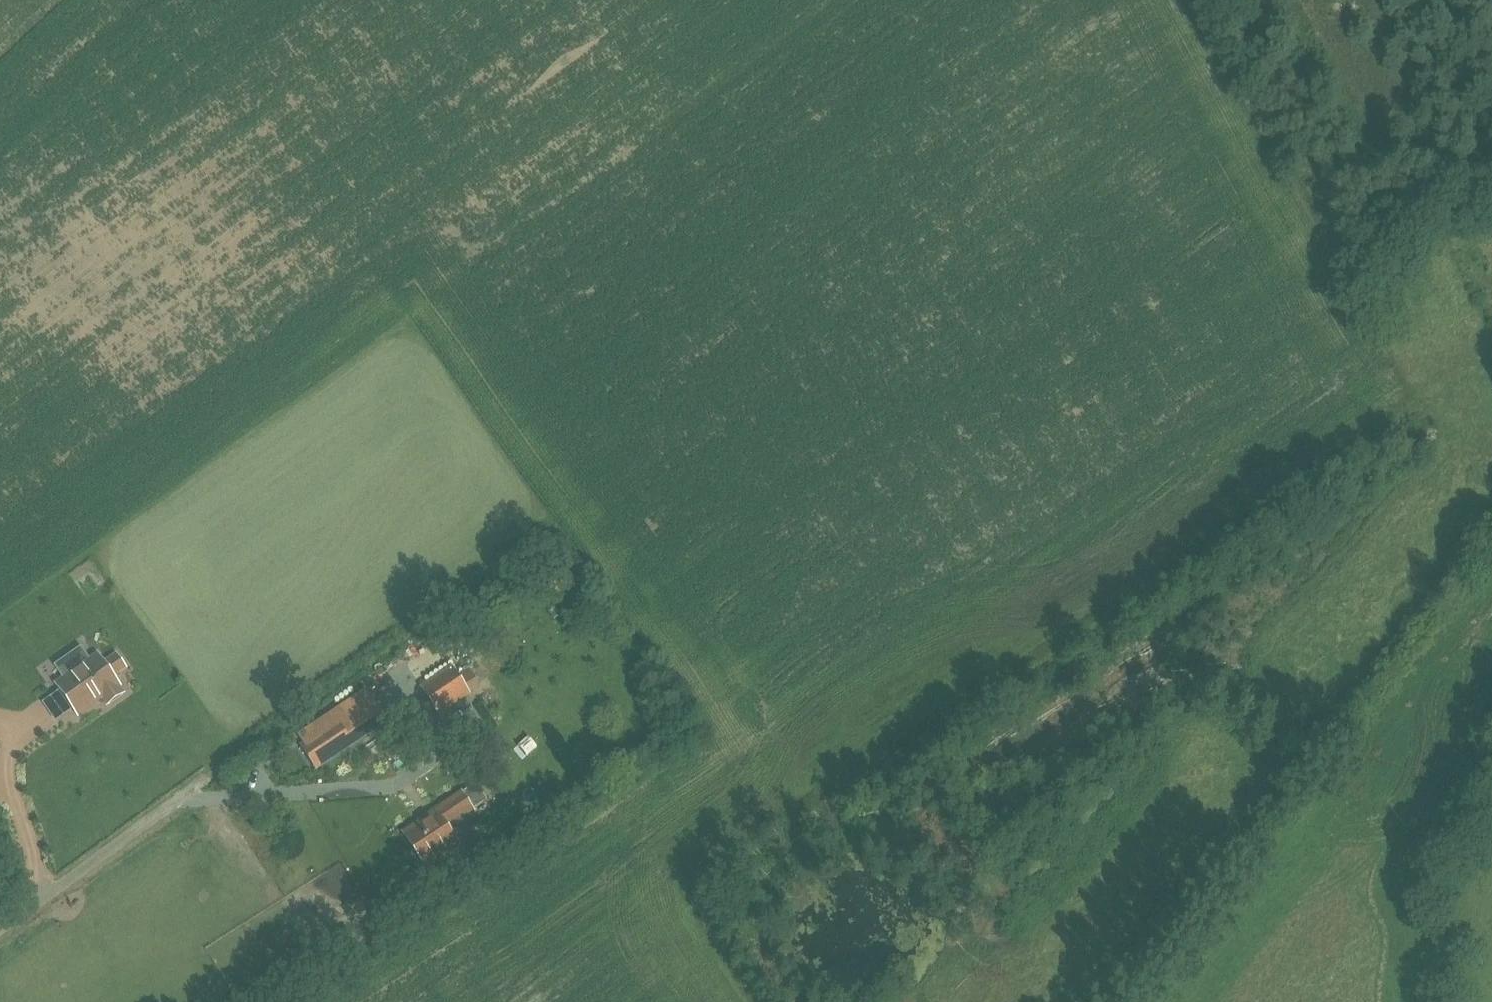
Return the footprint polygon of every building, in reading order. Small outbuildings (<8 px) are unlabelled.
[(55,684),(59,690),(73,709),(77,714),(103,696),(108,704),(123,694),(117,686),(119,684),(114,676),(126,667),(116,653),(103,662),(98,654),(89,660),(80,648),(56,665),(65,677),(55,684)] [(469,692),(451,666),(421,685),(439,712),(469,692)] [(49,691),(37,700),(52,720),(64,711),(49,691)] [(334,713),(319,723),(325,732),(311,740),(306,744),(321,766),(354,744),(334,713)] [(425,866),(457,845),(445,826),(473,808),(462,791),(434,810),(436,812),(404,833),(425,866)]
